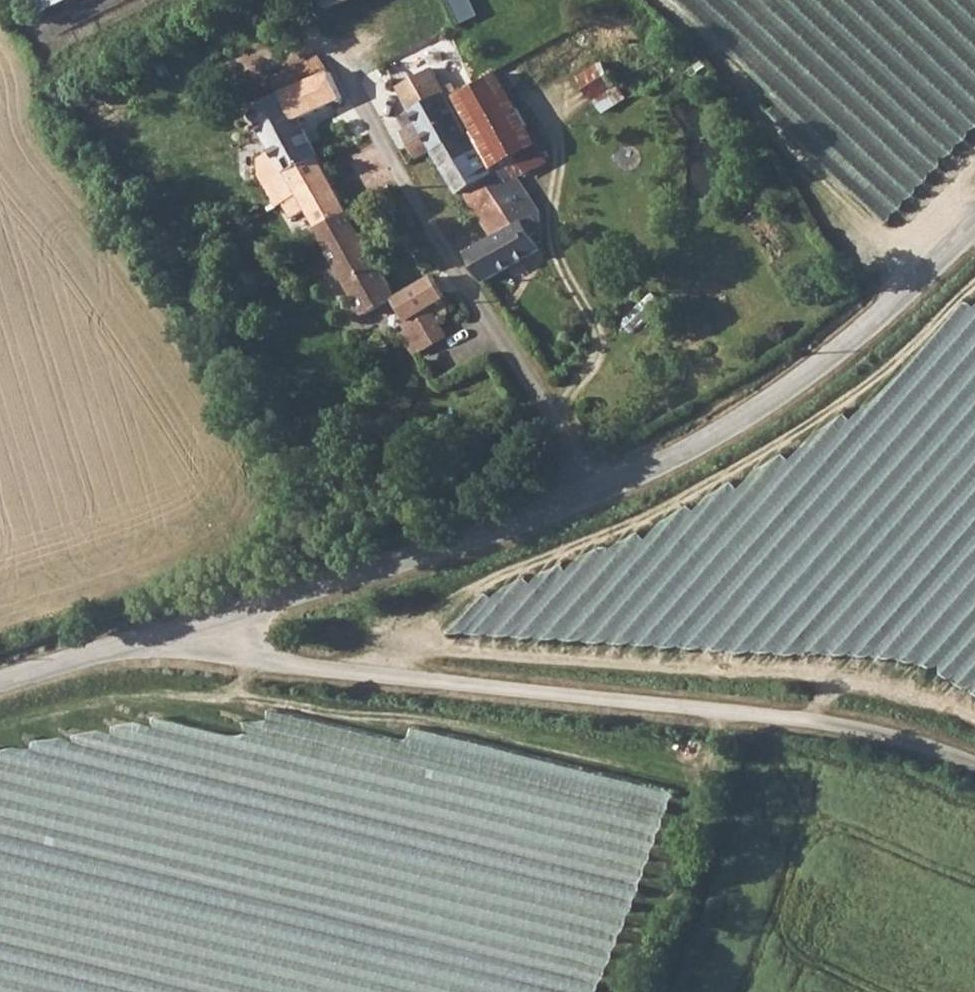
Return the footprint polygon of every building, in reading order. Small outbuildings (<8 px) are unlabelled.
[(82,0),(45,0),(52,14),(82,0)] [(334,9),(357,0),(331,0),(334,9)] [(304,226),(311,239),(324,233),(321,227),(350,210),(302,120),(343,97),(339,90),(328,66),(318,53),(273,74),(281,91),(252,105),(275,149),(261,157),(263,180),(279,209),(290,203),(296,213),(309,207),(316,220),(304,226)] [(608,60),(582,74),(603,114),(630,99),(608,60)] [(409,130),(423,157),(437,148),(471,130),(452,99),(433,65),(399,84),(422,124),(409,130)] [(471,130),(437,148),(489,240),(470,252),(487,280),(541,250),(533,233),(543,228),(534,213),(541,209),(522,176),(489,120),(478,126),(471,130)] [(350,210),(321,227),(324,233),(367,312),(396,297),(397,296),(398,296),(350,210)] [(397,296),(396,297),(409,319),(428,308),(435,317),(440,318),(445,316),(447,313),(447,308),(442,300),(449,297),(437,275),(398,296),(397,296)] [(419,331),(404,340),(411,355),(427,348),(419,331)]
